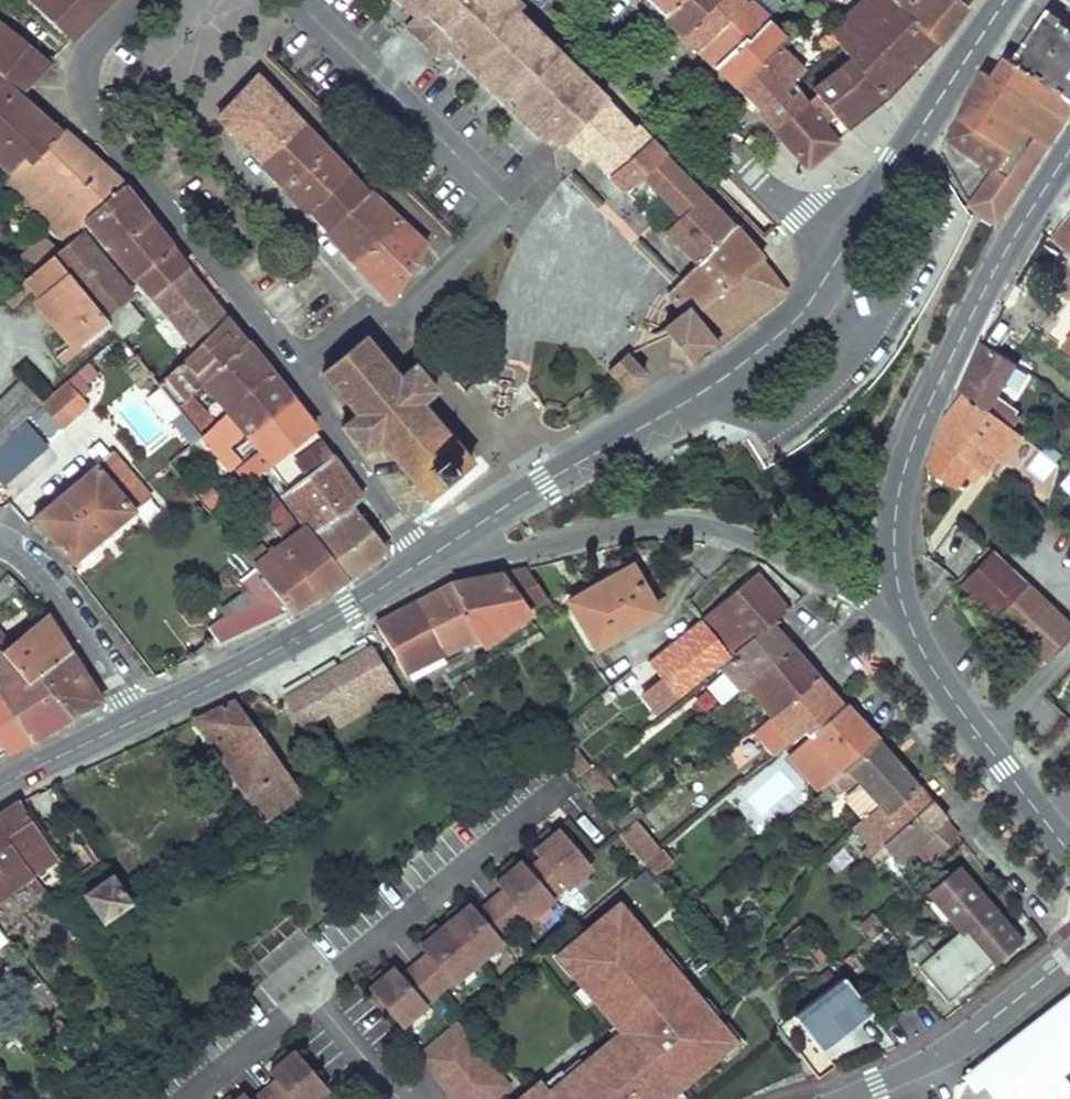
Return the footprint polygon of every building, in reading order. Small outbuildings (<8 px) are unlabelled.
[(69,40),(108,0),(30,0),(69,40)] [(411,0),(401,0),(416,15),(407,24),(440,57),(449,48),(502,101),(507,96),(448,37),(437,35),(424,23),(426,15),(411,0)] [(426,15),(424,23),(437,35),(448,37),(507,96),(518,107),(522,102),(562,63),(513,12),(501,0),(411,0),(426,15)] [(513,12),(517,8),(518,7),(511,0),(501,0),(513,12)] [(663,15),(678,0),(647,0),(663,15)] [(663,15),(680,34),(713,0),(678,0),(663,15)] [(737,0),(713,0),(680,34),(696,51),(742,5),(737,0)] [(742,5),(696,51),(712,66),(766,22),(768,20),(747,0),(742,5)] [(857,4),(839,20),(827,30),(836,43),(847,59),(813,86),(811,84),(798,95),(804,102),(815,92),(845,129),(890,93),(935,45),(890,0),(853,0),(857,4)] [(935,45),(942,38),(964,9),(952,0),(890,0),(935,45)] [(964,9),(970,0),(952,0),(964,9)] [(1015,60),(1069,96),(1069,35),(1068,34),(1069,30),(1046,14),(1015,60)] [(0,21),(0,162),(8,170),(20,155),(28,164),(60,130),(18,92),(47,62),(0,21)] [(734,87),(784,40),(766,22),(712,66),(734,87)] [(836,43),(827,30),(816,45),(823,58),(836,43)] [(791,47),(784,40),(734,87),(756,107),(789,83),(774,64),(791,47)] [(994,77),(1066,118),(1069,113),(1069,96),(1015,60),(1008,56),(994,77)] [(522,102),(544,124),(585,85),(562,63),(522,102)] [(985,72),(949,139),(994,169),(971,205),(997,221),(1066,118),(994,77),(985,72)] [(327,150),(257,75),(216,116),(285,188),(327,150)] [(798,95),(789,83),(756,107),(774,129),(804,102),(798,95)] [(585,85),(544,124),(563,143),(604,105),(585,85)] [(845,129),(815,92),(804,102),(774,129),(804,168),(845,129)] [(522,102),(518,107),(558,147),(563,143),(544,124),(522,102)] [(627,129),(604,105),(563,143),(582,162),(590,156),(627,129)] [(648,139),(633,124),(627,129),(590,156),(609,175),(648,139)] [(112,176),(60,130),(28,164),(20,155),(8,170),(2,178),(64,243),(78,231),(89,221),(85,216),(118,185),(112,176)] [(663,153),(648,139),(609,175),(624,191),(639,176),(663,153)] [(347,172),(327,150),(285,188),(307,212),(347,172)] [(731,223),(700,192),(663,153),(639,176),(678,215),(663,231),(694,264),(731,223)] [(367,192),(347,172),(307,212),(324,230),(367,192)] [(142,216),(118,185),(85,216),(89,221),(108,245),(142,216)] [(380,204),(367,192),(324,230),(338,244),(380,204)] [(399,223),(380,204),(338,244),(357,265),(399,223)] [(168,246),(142,216),(108,245),(111,248),(133,276),(168,246)] [(1054,241),(1069,252),(1069,220),(1054,241)] [(423,246),(399,223),(357,265),(385,297),(391,295),(423,246)] [(759,258),(731,223),(694,264),(667,292),(681,312),(686,309),(689,314),(759,258)] [(100,257),(78,231),(64,243),(56,251),(31,272),(20,282),(28,291),(33,287),(73,335),(68,340),(72,344),(102,318),(130,294),(126,289),(100,257)] [(56,251),(41,236),(18,257),(31,272),(56,251)] [(223,316),(168,246),(133,276),(137,281),(191,348),(223,316)] [(784,289),(759,258),(689,314),(712,344),(784,289)] [(28,291),(20,282),(3,296),(1,299),(8,304),(28,291)] [(571,326),(597,357),(628,331),(603,300),(571,326)] [(242,342),(223,316),(191,348),(156,383),(175,407),(188,394),(201,382),(242,342)] [(68,340),(52,352),(59,359),(104,321),(102,318),(72,344),(68,340)] [(397,378),(363,338),(320,373),(354,413),(341,424),(361,450),(377,437),(424,496),(446,478),(468,460),(418,402),(433,390),(412,365),(397,378)] [(664,361),(649,341),(632,348),(651,370),(664,361)] [(980,341),(959,389),(964,392),(1004,421),(1011,411),(1006,408),(1005,402),(996,395),(1015,366),(980,341)] [(267,371),(242,342),(201,382),(226,410),(232,405),(267,371)] [(613,378),(622,388),(641,371),(623,352),(615,360),(605,368),(613,378)] [(57,370),(42,385),(52,397),(59,405),(70,396),(75,389),(57,370)] [(284,394),(267,371),(232,405),(249,426),(284,394)] [(32,394),(12,373),(0,384),(0,425),(32,394)] [(52,397),(42,385),(32,394),(50,414),(59,405),(52,397)] [(947,416),(930,470),(958,488),(967,476),(974,466),(988,475),(998,459),(995,457),(1015,429),(1004,421),(964,392),(947,416)] [(213,423),(188,394),(175,407),(193,428),(199,436),(213,423)] [(312,429),(284,394),(249,426),(232,405),(226,410),(213,423),(199,436),(210,452),(239,426),(259,449),(270,463),(288,449),(312,429)] [(332,455),(312,429),(288,449),(307,474),(332,455)] [(1015,429),(995,457),(998,459),(1006,465),(1027,438),(1015,429)] [(255,475),(270,463),(259,449),(233,470),(244,484),(255,475)] [(148,495),(112,450),(33,516),(72,560),(148,495)] [(361,498),(332,455),(307,474),(279,494),(301,525),(307,522),(313,531),(352,504),(361,498)] [(974,466),(967,476),(981,486),(988,475),(974,466)] [(297,529),(255,475),(244,484),(241,486),(284,540),(281,542),(316,595),(320,596),(342,578),(313,531),(307,522),(301,525),(297,529)] [(383,547),(352,504),(313,531),(342,578),(383,547)] [(1030,505),(1025,510),(1035,519),(1040,514),(1030,505)] [(951,527),(938,555),(963,566),(976,539),(951,527)] [(255,568),(289,610),(316,595),(281,542),(251,564),(255,568)] [(973,566),(978,571),(968,581),(961,589),(1042,664),(1069,634),(1069,626),(988,550),(973,566)] [(951,566),(942,571),(956,584),(963,577),(951,566)] [(630,567),(569,601),(595,646),(656,611),(630,567)] [(289,610),(255,568),(237,578),(251,601),(208,624),(217,644),(289,610)] [(526,569),(502,573),(524,605),(546,598),(526,569)] [(502,573),(453,580),(479,635),(484,644),(529,613),(524,605),(502,573)] [(753,575),(704,616),(732,654),(770,623),(784,611),(753,575)] [(963,577),(956,584),(961,589),(968,581),(963,577)] [(453,580),(376,622),(376,624),(404,670),(479,635),(453,580)] [(45,614),(13,640),(10,636),(0,644),(0,652),(27,684),(38,675),(68,650),(45,614)] [(698,621),(648,660),(676,695),(727,657),(698,621)] [(734,657),(718,669),(737,691),(743,686),(790,647),(770,623),(732,654),(734,657)] [(370,646),(287,697),(303,724),(328,709),(331,714),(390,680),(370,646)] [(790,647),(743,686),(771,715),(816,676),(790,647)] [(98,699),(68,650),(38,675),(69,713),(98,699)] [(69,713),(38,675),(27,684),(0,652),(0,682),(1,684),(0,684),(0,706),(27,736),(69,713)] [(840,704),(816,676),(771,715),(774,719),(760,732),(777,752),(792,739),(803,732),(806,735),(840,704)] [(235,700),(194,719),(262,819),(301,792),(235,700)] [(840,704),(806,735),(832,764),(821,775),(826,782),(831,778),(845,766),(876,740),(843,702),(840,704)] [(0,706),(0,749),(4,754),(30,739),(27,736),(0,706)] [(788,750),(819,788),(826,782),(821,775),(832,764),(806,735),(788,750)] [(876,740),(845,766),(858,781),(845,792),(845,796),(864,816),(877,803),(884,811),(916,785),(876,740)] [(826,782),(819,788),(827,797),(838,786),(831,778),(826,782)] [(945,820),(916,785),(884,811),(877,803),(864,816),(853,825),(868,844),(862,850),(867,856),(896,831),(914,849),(945,820)] [(0,814),(0,828),(31,873),(55,856),(20,801),(0,814)] [(641,819),(623,832),(645,861),(662,847),(641,819)] [(945,820),(914,849),(928,864),(956,836),(958,834),(945,820)] [(31,873),(0,828),(0,896),(31,873)] [(470,904),(419,946),(426,955),(401,976),(394,967),(368,989),(400,1026),(425,1004),(424,1003),(449,982),(450,983),(501,941),(500,939),(525,918),(526,920),(552,898),(550,897),(562,886),(564,888),(590,867),(558,829),(533,851),(540,859),(528,870),(521,861),(495,883),(502,891),(477,912),(470,904)] [(97,858),(71,878),(109,930),(114,928),(118,925),(112,914),(128,902),(97,858)] [(929,893),(955,924),(960,930),(966,925),(995,961),(1015,943),(1002,928),(1006,924),(959,869),(929,893)] [(41,885),(36,889),(44,899),(49,895),(41,885)] [(616,910),(564,954),(586,980),(579,985),(601,1011),(606,1008),(626,1032),(569,1081),(560,1070),(526,1098),(665,1098),(730,1044),(616,910)] [(879,919),(866,931),(886,953),(899,941),(879,919)] [(1006,924),(1002,928),(1015,943),(1019,940),(1006,924)] [(960,930),(919,965),(949,1001),(995,961),(966,925),(960,930)] [(843,976),(794,1014),(815,1040),(799,1052),(817,1076),(834,1063),(822,1047),(870,1012),(843,976)] [(1069,1066),(1069,994),(985,1057),(963,1074),(973,1088),(995,1072),(1018,1098),(1062,1098),(1069,1091),(1069,1086),(1060,1073),(1069,1066)] [(455,1024),(416,1057),(452,1098),(492,1098),(507,1086),(455,1024)] [(326,1088),(295,1051),(269,1072),(276,1081),(254,1098),(312,1098),(326,1088)]
